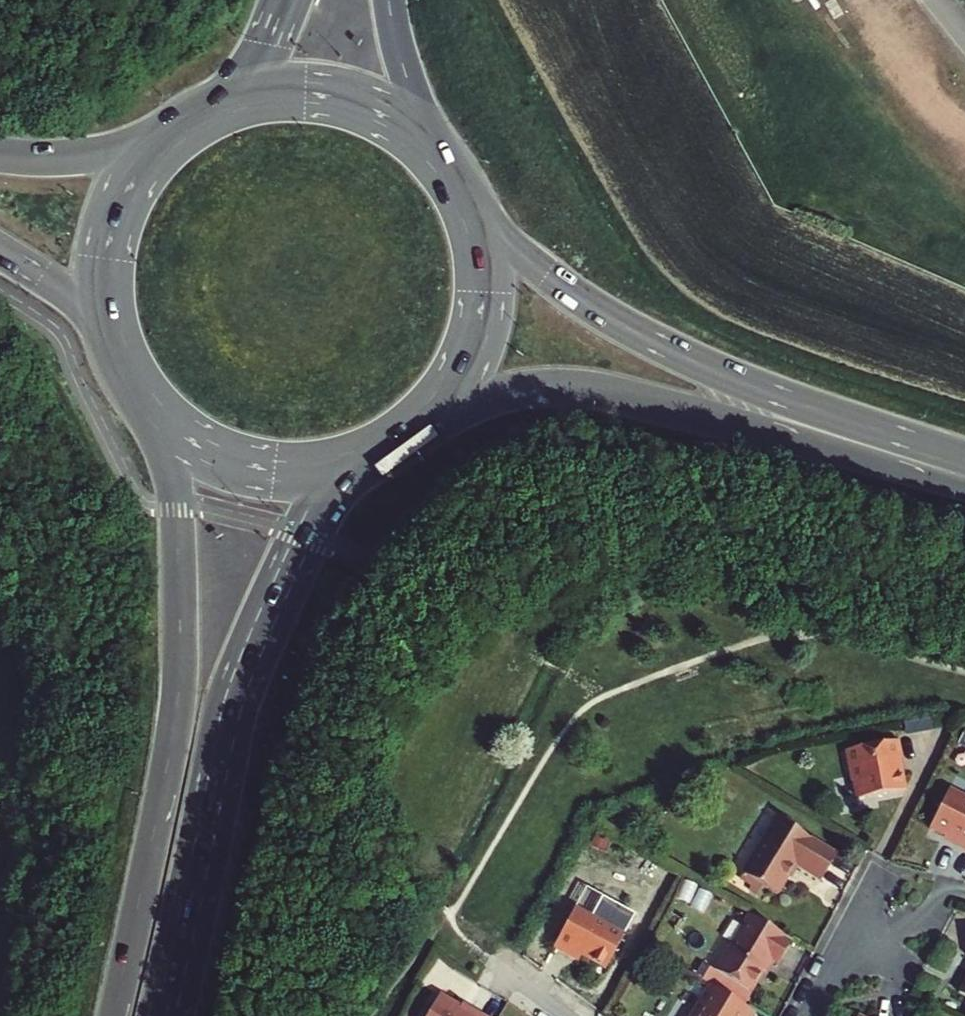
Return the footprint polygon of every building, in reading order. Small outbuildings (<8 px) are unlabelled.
[(895,739),(842,750),(849,781),(851,781),(854,798),(901,789),(897,768),(894,769),(892,757),(898,756),(895,739)] [(964,852),(964,799),(945,789),(925,827),(962,847),(960,850),(964,852)] [(743,882),(777,903),(795,873),(821,888),(835,862),(777,826),(743,882)] [(554,942),(567,949),(570,944),(607,963),(625,928),(575,902),(554,942)] [(773,967),(788,943),(746,917),(711,972),(746,994),(766,963),(773,967)] [(752,1013),(707,986),(689,1015),(750,1015),(752,1013)] [(482,1007),(480,1011),(442,987),(424,1015),(496,1015),(482,1007)]
